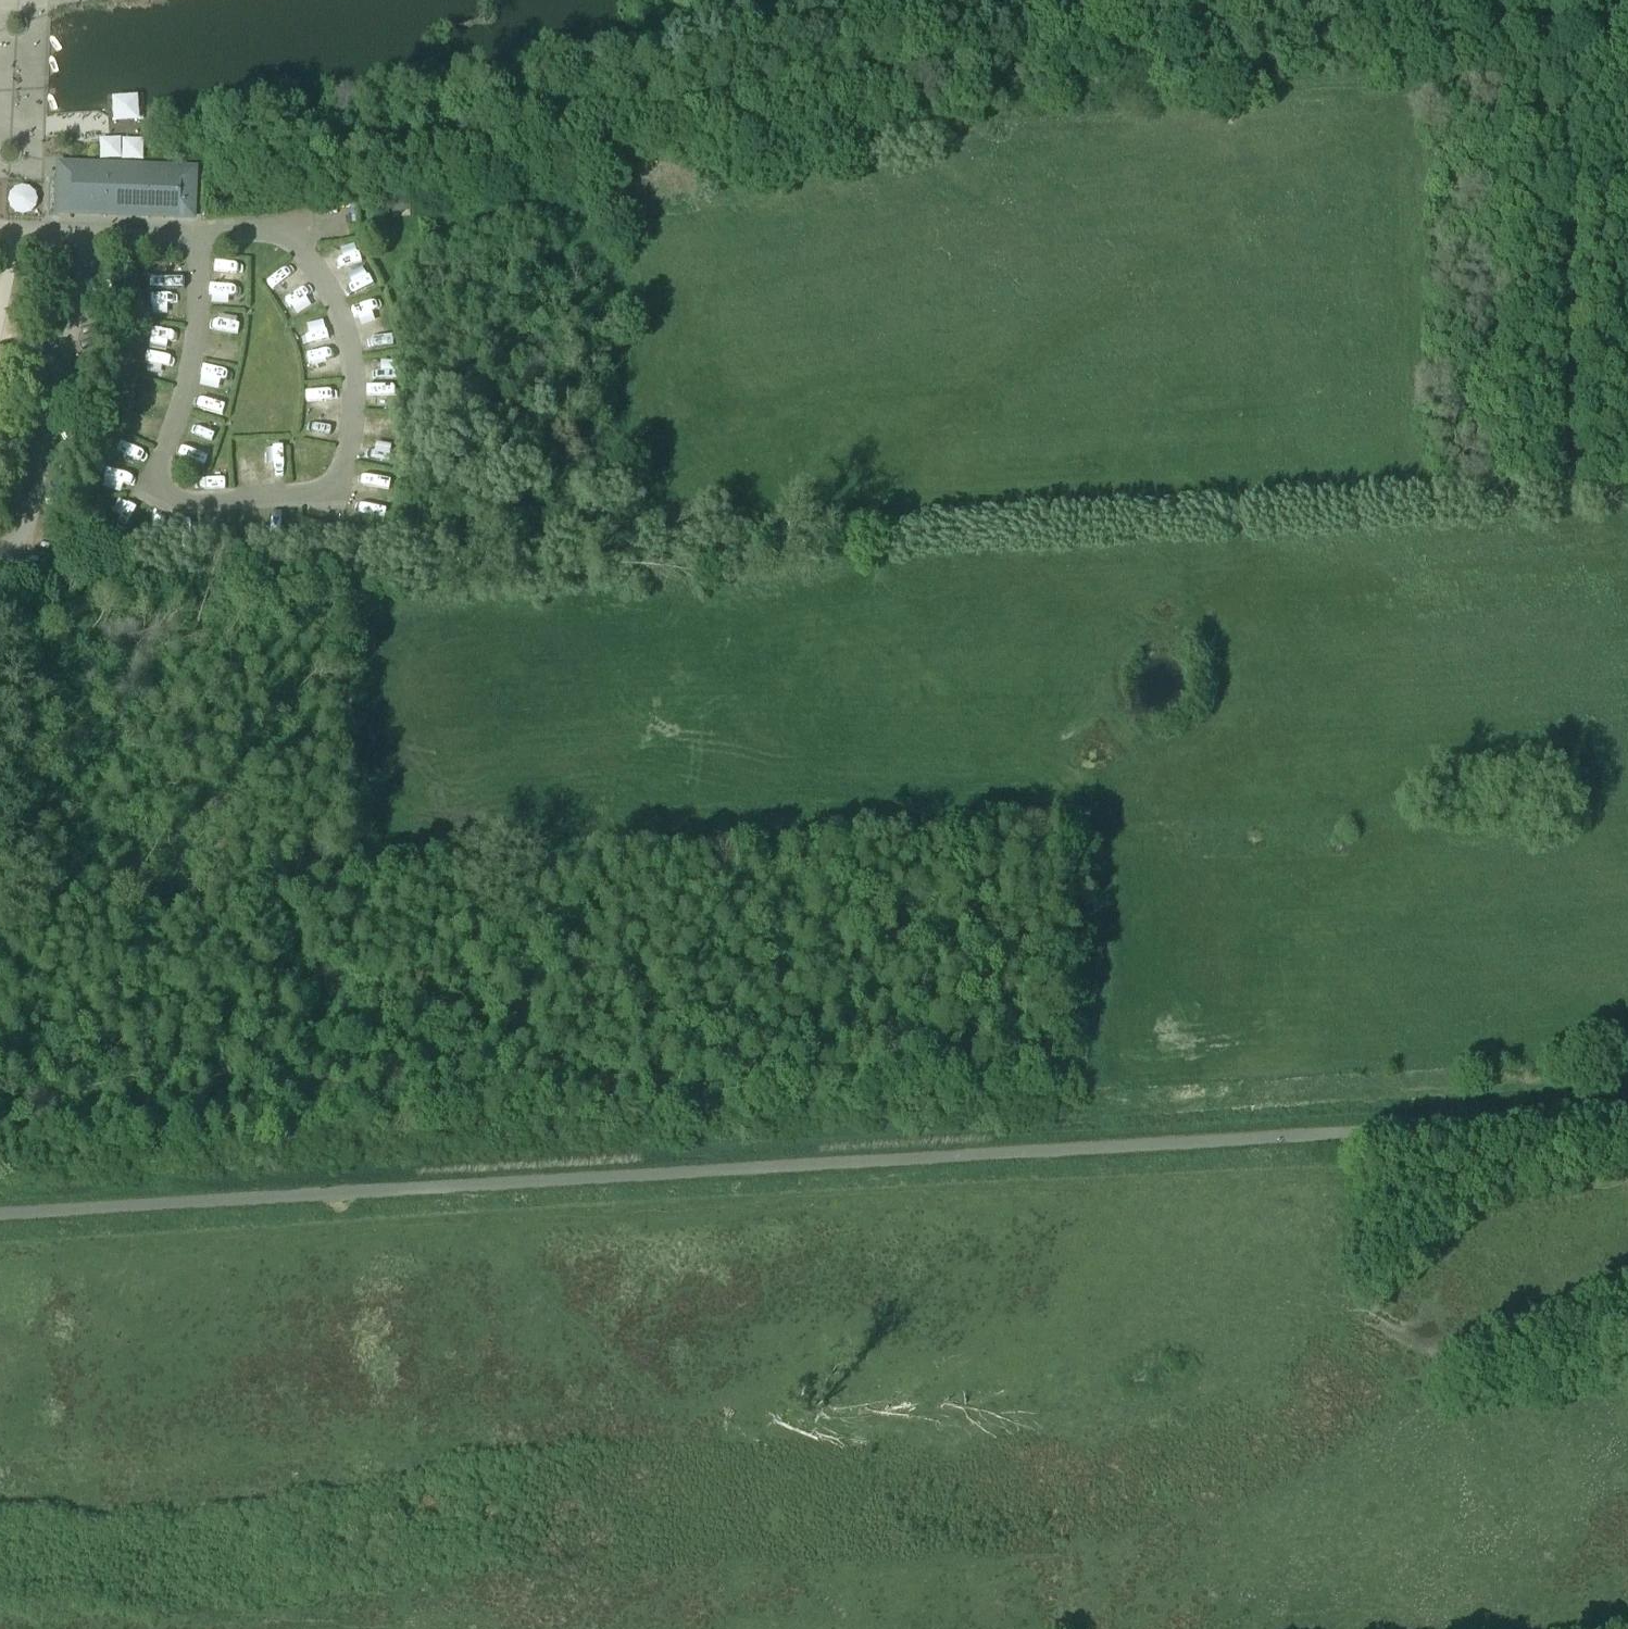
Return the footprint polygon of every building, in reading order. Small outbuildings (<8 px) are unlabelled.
[(124,172),(72,170),(72,178),(70,216),(112,217),(145,219),(192,221),(193,201),(193,186),(194,175),(124,172)] [(407,202),(391,203),(392,219),(408,218),(407,202)] [(317,309),(310,291),(288,299),(295,317),(317,309)] [(389,330),(371,333),(374,349),(391,346),(389,330)]
